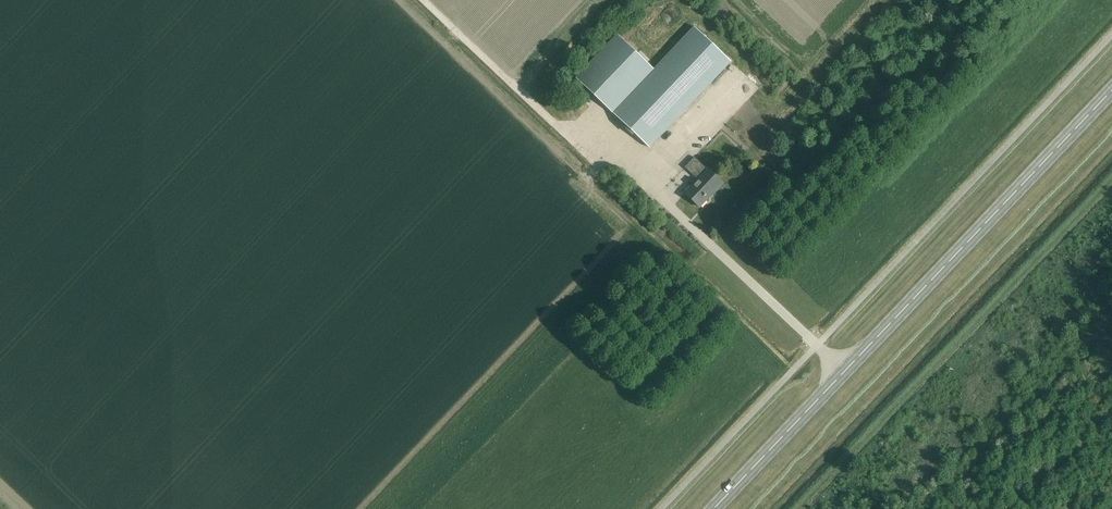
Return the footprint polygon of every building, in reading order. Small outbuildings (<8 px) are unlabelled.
[(617,35),(575,78),(649,147),(730,61),(694,27),(653,69),(617,35)] [(735,100),(728,106),(732,110),(739,104),(735,100)] [(597,159),(602,165),(608,160),(603,154),(597,159)] [(706,169),(693,157),(684,167),(697,180),(684,193),(699,207),(711,194),(712,194),(722,183),(707,169),(706,169)]
